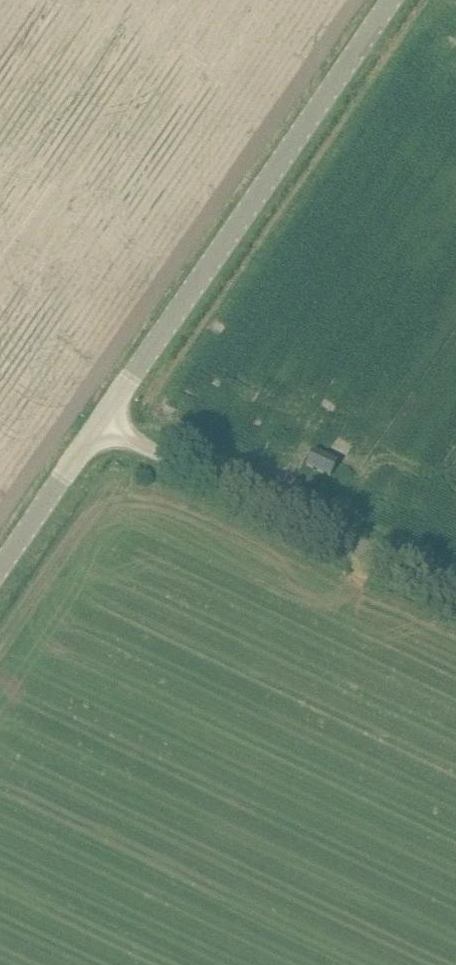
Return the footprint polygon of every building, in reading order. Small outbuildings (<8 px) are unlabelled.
[(330,477),(337,463),(313,451),(306,465),(330,477)]
